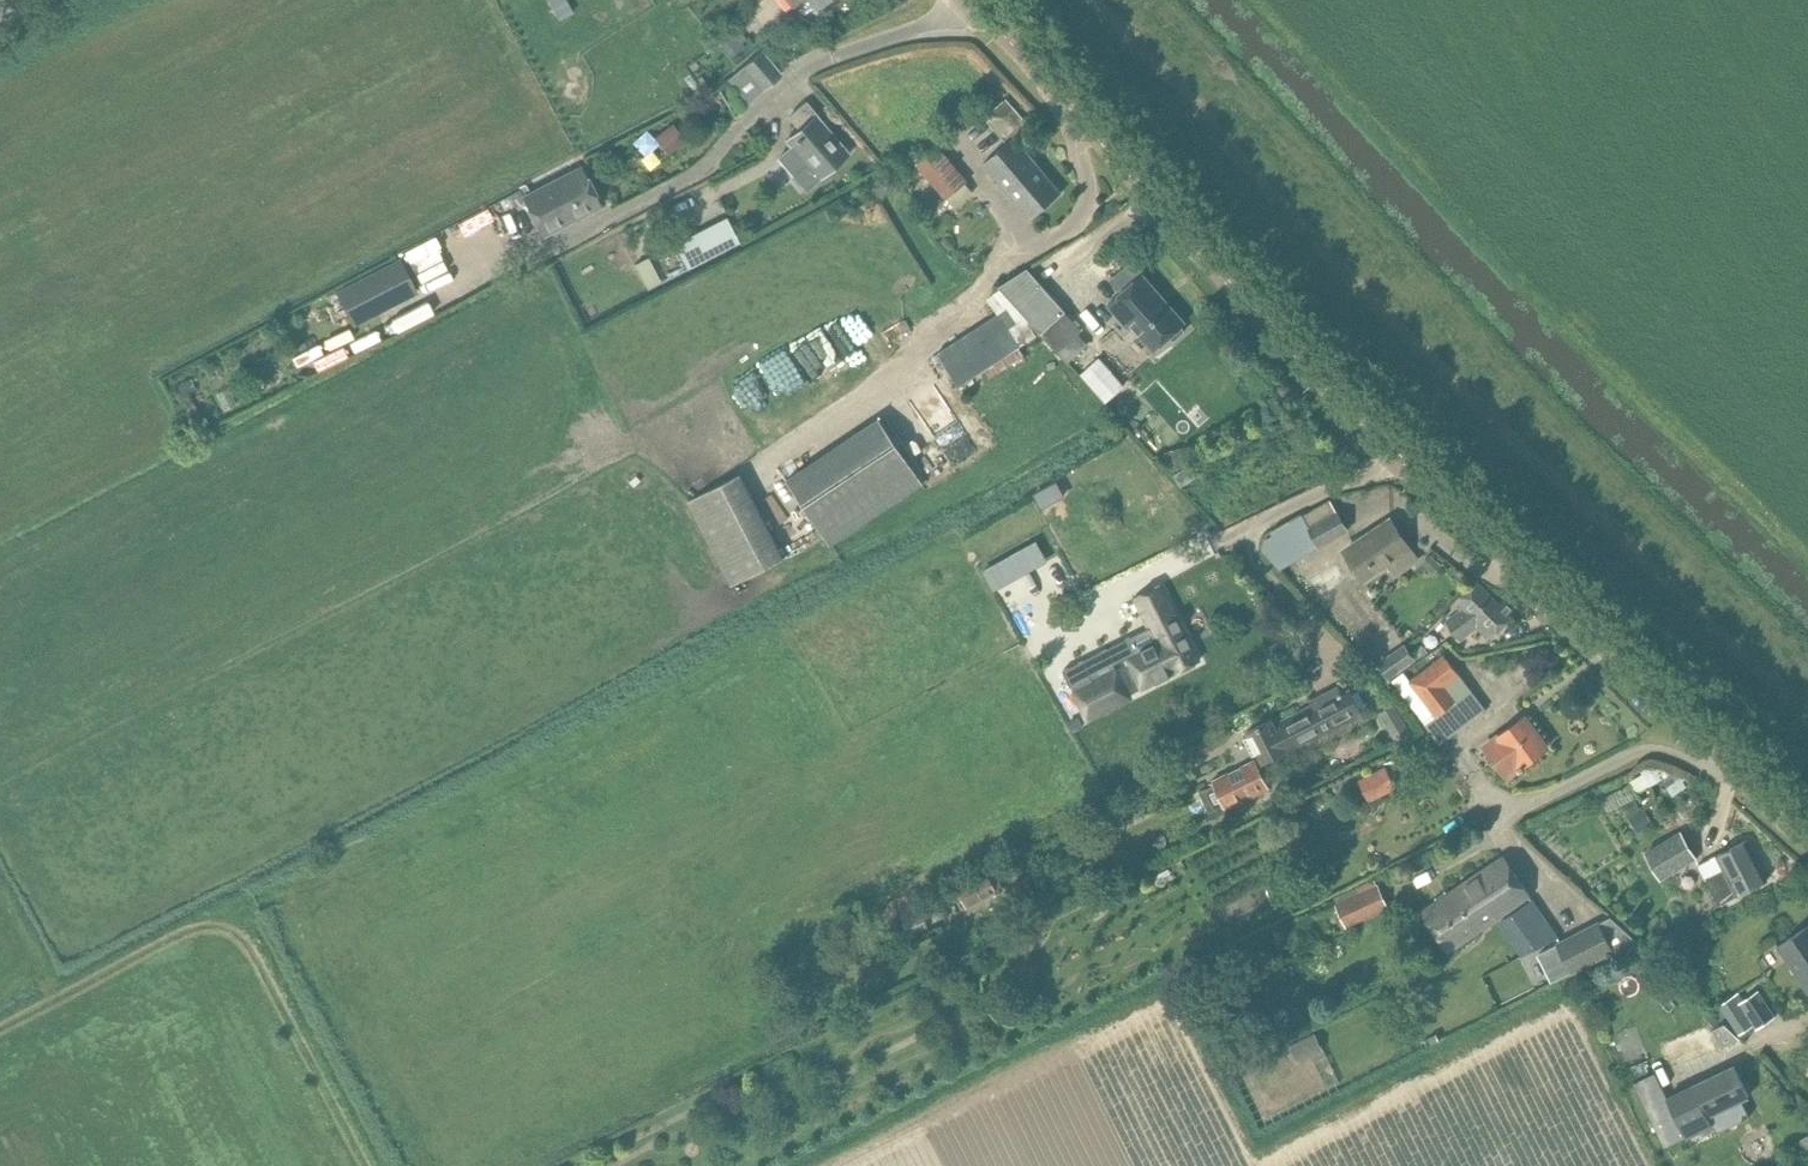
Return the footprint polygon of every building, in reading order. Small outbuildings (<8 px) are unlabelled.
[(560,17),(575,10),(571,0),(552,0),(560,17)] [(815,9),(826,0),(808,0),(815,9)] [(796,10),(783,20),(797,38),(810,27),(796,10)] [(766,54),(765,54),(762,50),(725,80),(745,104),(782,73),(766,54)] [(1029,220),(1043,208),(1062,193),(1015,137),(1031,124),(1007,97),(985,115),(1008,143),(983,165),(1029,220)] [(800,128),(790,137),(794,142),(790,146),(794,150),(791,152),(800,163),(803,160),(806,165),(793,175),(806,190),(850,153),(806,102),(790,117),(800,128)] [(673,122),(655,137),(669,155),(687,140),(673,122)] [(974,192),(952,168),(937,151),(923,163),(922,161),(900,179),(914,196),(931,182),(946,199),(947,198),(955,207),(974,192)] [(542,236),(602,205),(582,166),(522,197),(542,236)] [(728,217),(675,245),(688,268),(740,241),(728,217)] [(354,326),(419,292),(401,257),(336,291),(354,326)] [(649,257),(637,263),(649,288),(661,282),(649,257)] [(1144,274),(1143,275),(1133,263),(1112,281),(1122,292),(1107,304),(1127,327),(1130,324),(1151,349),(1169,334),(1175,340),(1185,331),(1182,323),(1184,322),(1144,274)] [(1042,332),(1066,311),(1029,268),(1000,286),(1042,332)] [(1000,313),(938,353),(959,385),(1021,345),(1000,313)] [(1098,357),(1080,372),(1105,400),(1123,385),(1098,357)] [(197,412),(191,400),(180,405),(186,417),(197,412)] [(880,418),(788,480),(832,545),(924,483),(880,418)] [(1180,448),(1165,451),(1170,470),(1189,465),(1185,452),(1181,453),(1180,448)] [(744,473),(689,502),(732,585),(787,556),(744,473)] [(1045,486),(1034,492),(1042,507),(1053,501),(1045,486)] [(1266,539),(1263,549),(1282,569),(1348,530),(1330,500),(1303,515),(1302,514),(1273,530),(1275,534),(1266,539)] [(1392,520),(1345,551),(1353,562),(1348,565),(1357,578),(1361,575),(1364,579),(1388,563),(1396,574),(1418,559),(1392,520)] [(1430,554),(1422,563),(1434,574),(1442,564),(1430,554)] [(1003,559),(985,569),(995,587),(1013,577),(1003,559)] [(1500,605),(1491,597),(1478,582),(1458,601),(1464,607),(1448,621),(1460,639),(1478,626),(1488,637),(1498,630),(1514,613),(1503,602),(1500,605)] [(1191,667),(1194,672),(1202,668),(1160,585),(1135,597),(1157,640),(1124,656),(1142,692),(1191,667)] [(1389,680),(1412,664),(1417,660),(1406,644),(1378,664),(1389,680)] [(1424,721),(1435,713),(1437,716),(1456,701),(1445,686),(1460,674),(1445,655),(1412,681),(1405,672),(1393,681),(1424,721)] [(1129,695),(1116,668),(1092,680),(1081,659),(1062,669),(1086,717),(1129,695)] [(1361,710),(1361,709),(1367,706),(1359,691),(1353,694),(1351,690),(1343,694),(1338,685),(1312,699),(1314,705),(1293,715),(1276,724),(1273,718),(1246,731),(1249,736),(1245,738),(1253,756),(1258,753),(1263,763),(1289,750),(1287,747),(1293,744),(1295,748),(1313,739),(1311,736),(1361,710)] [(1395,704),(1381,714),(1398,740),(1412,731),(1395,704)] [(1068,720),(1073,730),(1083,725),(1078,716),(1068,720)] [(1524,717),(1492,741),(1484,746),(1507,777),(1520,768),(1521,769),(1524,766),(1524,765),(1547,748),(1524,717)] [(1256,759),(1213,780),(1215,784),(1215,785),(1228,810),(1271,789),(1256,759)] [(1387,767),(1359,780),(1370,802),(1397,788),(1387,767)] [(1627,809),(1631,817),(1633,816),(1640,812),(1635,804),(1627,809)] [(1644,809),(1629,819),(1637,833),(1653,823),(1644,809)] [(1699,859),(1691,846),(1683,832),(1647,852),(1662,880),(1678,871),(1699,859)] [(1716,855),(1699,864),(1706,879),(1719,905),(1768,880),(1747,840),(1716,855)] [(1504,857),(1451,893),(1475,932),(1529,895),(1504,857)] [(990,871),(958,885),(968,908),(1000,895),(990,871)] [(1334,895),(1338,905),(1346,924),(1386,907),(1374,878),(1334,895)] [(1475,932),(1451,893),(1422,913),(1448,950),(1475,932)] [(1512,913),(1536,948),(1559,937),(1533,899),(1512,913)] [(1571,972),(1614,950),(1628,943),(1614,915),(1557,944),(1571,972)] [(1778,946),(1807,992),(1807,926),(1778,946)] [(1220,960),(1206,966),(1216,986),(1229,980),(1220,960)] [(1741,1003),(1754,1025),(1758,1029),(1777,1016),(1759,990),(1741,1003)] [(1316,1033),(1291,1045),(1299,1062),(1324,1050),(1316,1033)] [(1655,1072),(1633,1082),(1665,1147),(1671,1144),(1676,1154),(1692,1147),(1687,1136),(1713,1123),(1717,1132),(1739,1121),(1731,1104),(1749,1095),(1734,1065),(1692,1086),(1668,1098),(1655,1072)] [(1807,1147),(1807,1135),(1796,1142),(1802,1151),(1807,1147)]
